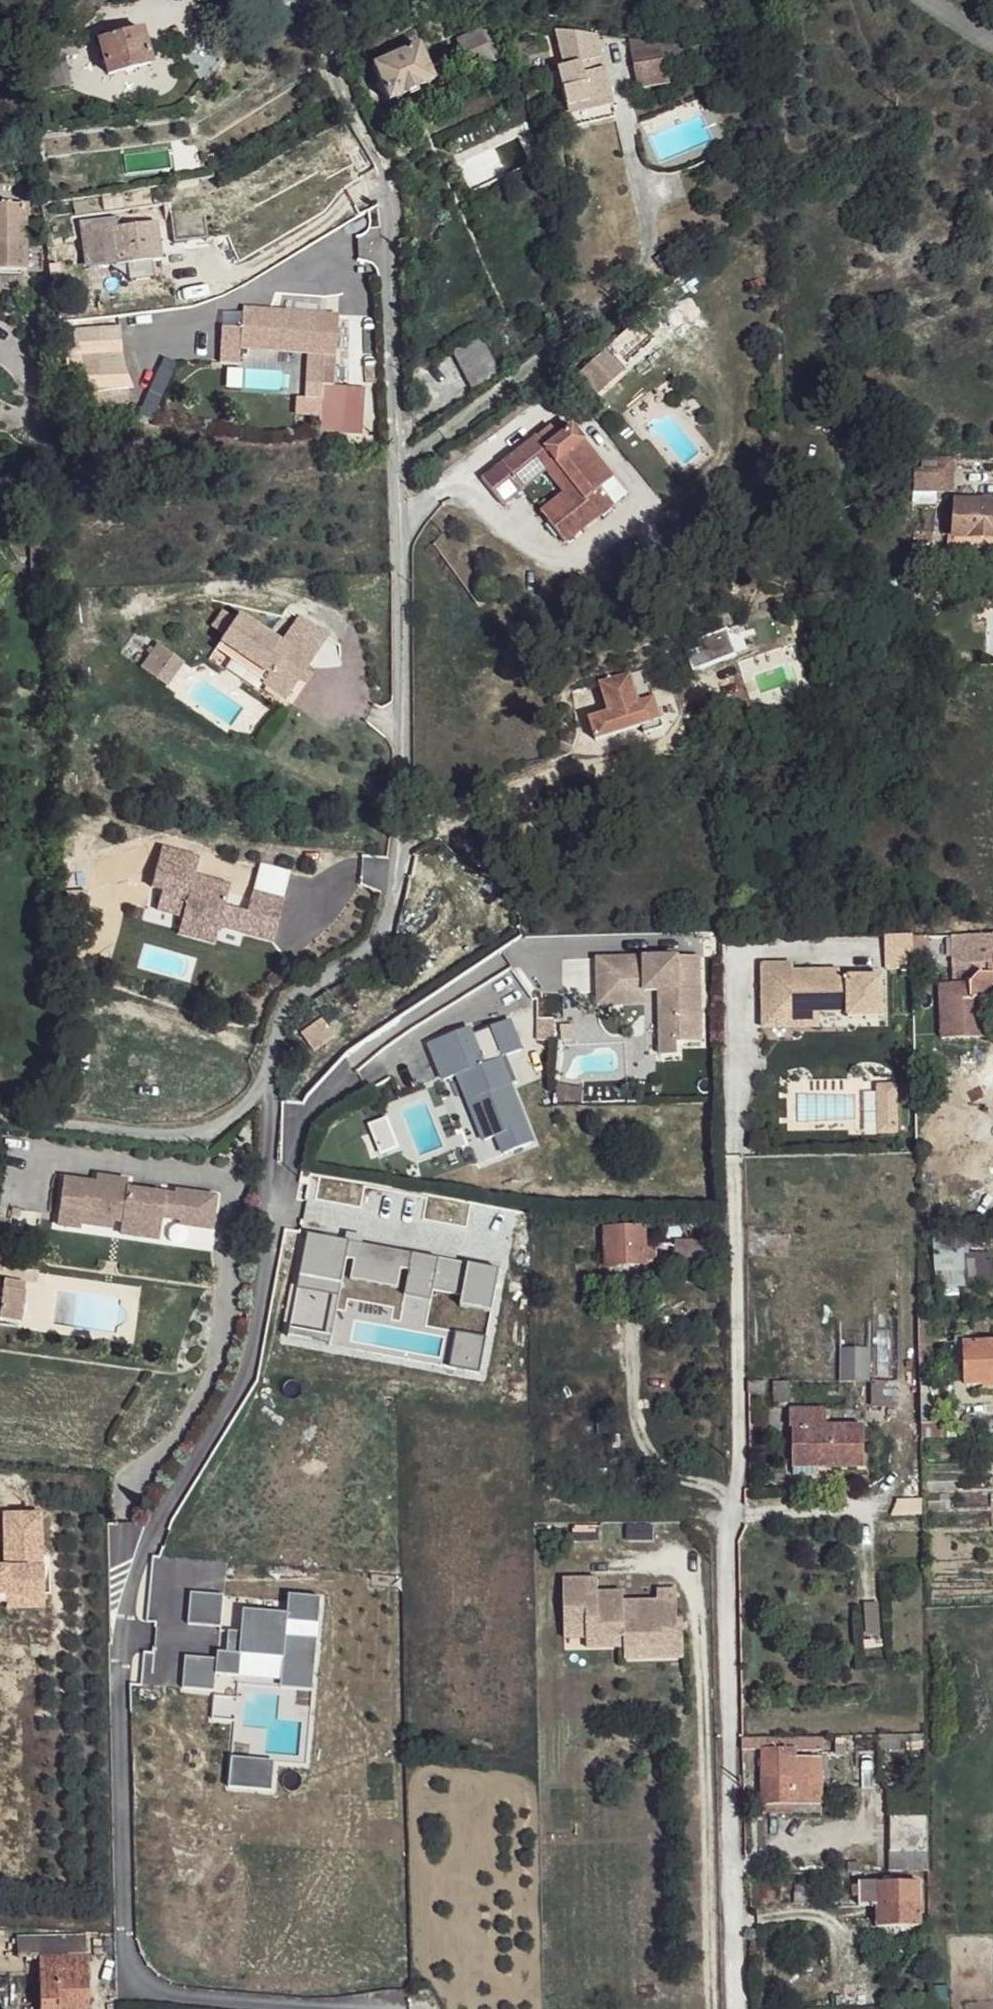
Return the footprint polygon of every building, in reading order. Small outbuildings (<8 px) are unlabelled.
[(99,39),(109,76),(150,66),(140,29),(99,39)] [(488,29),(481,32),(492,61),(499,58),(488,29)] [(554,30),(562,66),(556,68),(558,73),(562,90),(566,109),(611,98),(605,69),(581,75),(578,64),(602,58),(598,36),(554,30)] [(457,41),(468,70),(492,61),(481,32),(457,41)] [(34,58),(38,79),(68,74),(63,53),(76,50),(74,40),(35,48),(34,58)] [(660,44),(629,40),(631,50),(660,44)] [(398,47),(400,52),(412,47),(410,41),(398,47)] [(631,50),(638,91),(670,86),(665,61),(672,60),(669,45),(660,44),(631,50)] [(372,65),(387,102),(433,82),(417,45),(412,47),(400,52),(372,65)] [(692,49),(669,45),(672,60),(694,55),(692,49)] [(602,58),(578,64),(581,75),(605,69),(602,58)] [(558,73),(552,75),(556,91),(562,90),(558,73)] [(68,74),(38,79),(40,90),(69,84),(68,74)] [(611,98),(566,109),(568,115),(612,104),(611,98)] [(317,172),(305,179),(311,189),(322,182),(317,172)] [(26,272),(26,204),(0,204),(0,272),(26,272)] [(73,218),(78,254),(92,252),(97,286),(121,283),(119,267),(162,262),(158,222),(155,222),(152,205),(116,210),(119,227),(112,228),(113,242),(106,242),(96,244),(92,215),(73,218)] [(112,228),(105,228),(106,242),(113,242),(112,228)] [(338,315),(244,308),(240,347),(324,354),(321,383),(333,384),(338,315)] [(116,325),(69,334),(84,418),(131,409),(116,325)] [(451,351),(465,379),(494,363),(479,336),(451,351)] [(608,351),(580,373),(598,397),(626,374),(608,351)] [(494,363),(465,379),(471,390),(500,374),(494,363)] [(549,425),(534,436),(543,447),(557,436),(549,425)] [(481,479),(502,505),(523,488),(522,487),(518,481),(549,456),(579,494),(546,522),(564,543),(612,506),(599,488),(611,478),(570,426),(557,436),(543,447),(534,436),(481,479)] [(549,456),(518,481),(522,487),(545,469),(564,493),(539,512),(546,522),(579,494),(549,456)] [(923,460),(922,470),(946,469),(946,460),(923,460)] [(953,538),(992,541),(992,503),(956,500),(953,538)] [(949,537),(948,547),(992,550),(992,541),(953,538),(949,537)] [(286,699),(311,662),(239,613),(221,641),(268,674),(264,681),(263,683),(286,699)] [(305,622),(287,646),(311,662),(328,639),(305,622)] [(690,654),(695,672),(740,658),(731,631),(701,641),(704,650),(690,654)] [(268,674),(221,641),(216,649),(264,681),(268,674)] [(174,655),(159,644),(141,668),(156,680),(174,655)] [(183,662),(174,655),(156,680),(166,687),(183,662)] [(610,711),(590,717),(597,740),(643,727),(646,734),(664,729),(651,684),(649,685),(644,669),(601,681),(610,711)] [(703,755),(703,772),(716,772),(715,753),(703,755)] [(911,935),(885,935),(884,962),(910,962),(911,935)] [(961,937),(930,936),(932,966),(963,967),(961,937)] [(963,967),(978,976),(971,984),(940,985),(942,1039),(987,1038),(986,999),(992,991),(992,936),(961,937),(963,967)] [(691,957),(601,957),(601,991),(663,991),(663,1056),(679,1056),(679,1044),(703,1043),(703,990),(691,990),(691,957)] [(790,966),(760,966),(761,1022),(791,1022),(791,1013),(818,1013),(846,1013),(846,1018),(879,1017),(880,994),(869,995),(868,978),(837,979),(817,980),(817,973),(790,973),(790,966)] [(879,978),(868,978),(869,995),(880,994),(879,978)] [(761,1022),(762,1029),(818,1027),(818,1013),(791,1013),(791,1022),(761,1022)] [(893,1086),(876,1086),(877,1133),(894,1132),(893,1086)] [(93,1184),(60,1180),(54,1226),(78,1229),(78,1224),(79,1217),(111,1221),(119,1222),(158,1228),(160,1218),(178,1220),(177,1225),(208,1229),(213,1198),(173,1192),(171,1196),(124,1190),(123,1193),(116,1192),(117,1181),(94,1177),(93,1184)] [(124,1182),(117,1181),(116,1192),(123,1193),(124,1182)] [(111,1221),(79,1217),(78,1224),(110,1228),(111,1221)] [(158,1228),(119,1222),(117,1235),(157,1240),(158,1228)] [(495,1265),(307,1229),(299,1270),(341,1278),(345,1255),(354,1256),(350,1275),(394,1283),(398,1265),(406,1266),(402,1289),(429,1294),(431,1287),(459,1292),(457,1300),(487,1306),(495,1265)] [(606,1264),(606,1266),(645,1264),(647,1264),(645,1229),(604,1229),(605,1246),(606,1264)] [(962,1236),(933,1238),(935,1271),(964,1269),(962,1236)] [(675,1243),(674,1263),(709,1262),(709,1242),(675,1243)] [(654,1244),(646,1244),(647,1264),(657,1263),(654,1244)] [(605,1246),(574,1248),(574,1265),(575,1265),(576,1274),(583,1273),(598,1273),(597,1264),(606,1264),(605,1246)] [(898,1258),(754,1257),(754,1381),(765,1382),(774,1381),(788,1382),(873,1382),(897,1382),(898,1382),(898,1258)] [(964,1269),(935,1271),(937,1290),(966,1287),(964,1269)] [(1,1288),(0,1293),(0,1320),(17,1322),(21,1291),(1,1288)] [(482,1334),(455,1329),(449,1360),(476,1365),(482,1334)] [(965,1366),(966,1386),(982,1385),(982,1388),(992,1388),(992,1344),(975,1345),(975,1333),(963,1334),(963,1337),(954,1338),(954,1347),(964,1347),(965,1366)] [(964,1347),(951,1348),(952,1367),(965,1366),(964,1347)] [(788,1382),(774,1381),(775,1402),(788,1402),(788,1382)] [(897,1382),(873,1382),(873,1408),(897,1407),(897,1382)] [(790,1410),(790,1428),(793,1428),(793,1460),(827,1460),(827,1468),(864,1467),(864,1426),(825,1427),(825,1410),(790,1410)] [(954,1422),(921,1423),(921,1439),(954,1438),(954,1422)] [(625,1663),(683,1661),(682,1620),(677,1621),(676,1601),(641,1602),(641,1603),(624,1604),(624,1603),(623,1603),(623,1593),(597,1593),(597,1580),(563,1581),(564,1651),(624,1650),(625,1663)] [(289,1617),(245,1618),(246,1640),(246,1652),(233,1652),(233,1665),(224,1666),(225,1673),(192,1674),(193,1706),(225,1705),(225,1688),(249,1687),(248,1665),(290,1664),(290,1687),(323,1686),(322,1641),(290,1642),(289,1627),(321,1626),(321,1597),(289,1598),(289,1617)] [(224,1605),(191,1606),(192,1641),(225,1641),(224,1605)] [(233,1652),(246,1652),(246,1640),(233,1641),(233,1652)] [(323,1686),(290,1687),(291,1695),(323,1694),(323,1686)] [(879,1736),(879,1749),(908,1749),(908,1736),(879,1736)] [(741,1738),(742,1751),(763,1749),(763,1805),(821,1805),(820,1757),(795,1758),(795,1751),(823,1751),(823,1738),(741,1738)] [(271,1788),(275,1757),(232,1752),(229,1783),(271,1788)] [(913,1763),(913,1775),(926,1774),(926,1762),(923,1763),(913,1763)] [(294,1788),(250,1789),(250,1804),(294,1803),(294,1788)] [(927,1792),(887,1793),(890,1818),(927,1817),(927,1792)] [(821,1805),(763,1805),(763,1815),(821,1814),(821,1805)] [(890,1818),(890,1851),(928,1852),(927,1817),(890,1818)] [(928,1852),(890,1851),(890,1871),(929,1871),(928,1852)] [(861,1864),(847,1864),(847,1873),(861,1873),(861,1864)] [(858,1883),(859,1886),(852,1887),(852,1897),(859,1897),(859,1906),(878,1906),(878,1927),(919,1927),(919,1882),(858,1883)] [(795,1886),(795,1905),(811,1904),(810,1886),(795,1886)] [(87,1936),(17,1937),(17,1958),(38,1957),(87,1956),(87,1936)] [(39,2008),(75,2008),(74,2002),(88,2002),(87,1956),(38,1957),(39,2008)]
